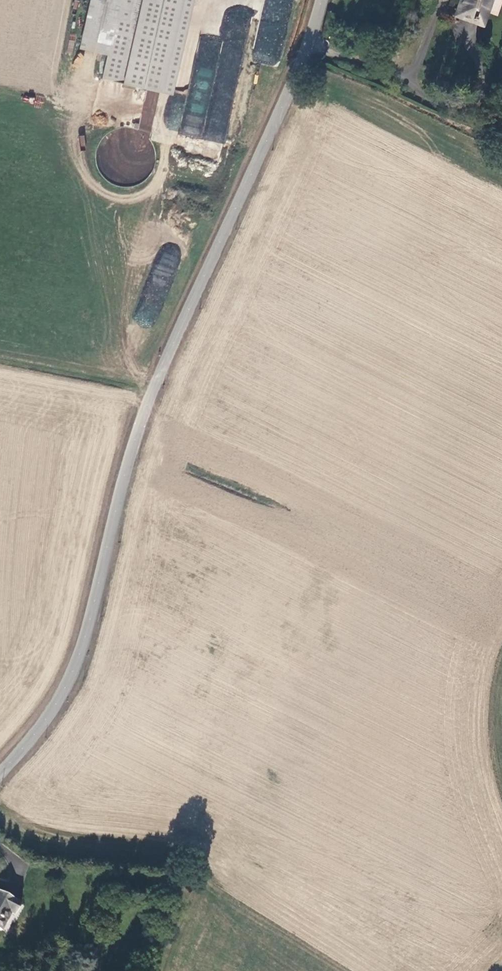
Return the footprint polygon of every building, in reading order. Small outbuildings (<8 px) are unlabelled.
[(80,50),(106,56),(101,80),(172,95),(192,0),(90,0),(80,50)] [(251,59),(278,65),(293,0),(264,0),(251,59)] [(454,14),(480,23),(488,0),(458,0),(454,14)] [(153,131),(157,92),(145,91),(141,129),(153,131)] [(0,891),(0,919),(6,907),(11,910),(16,899),(0,891)]
